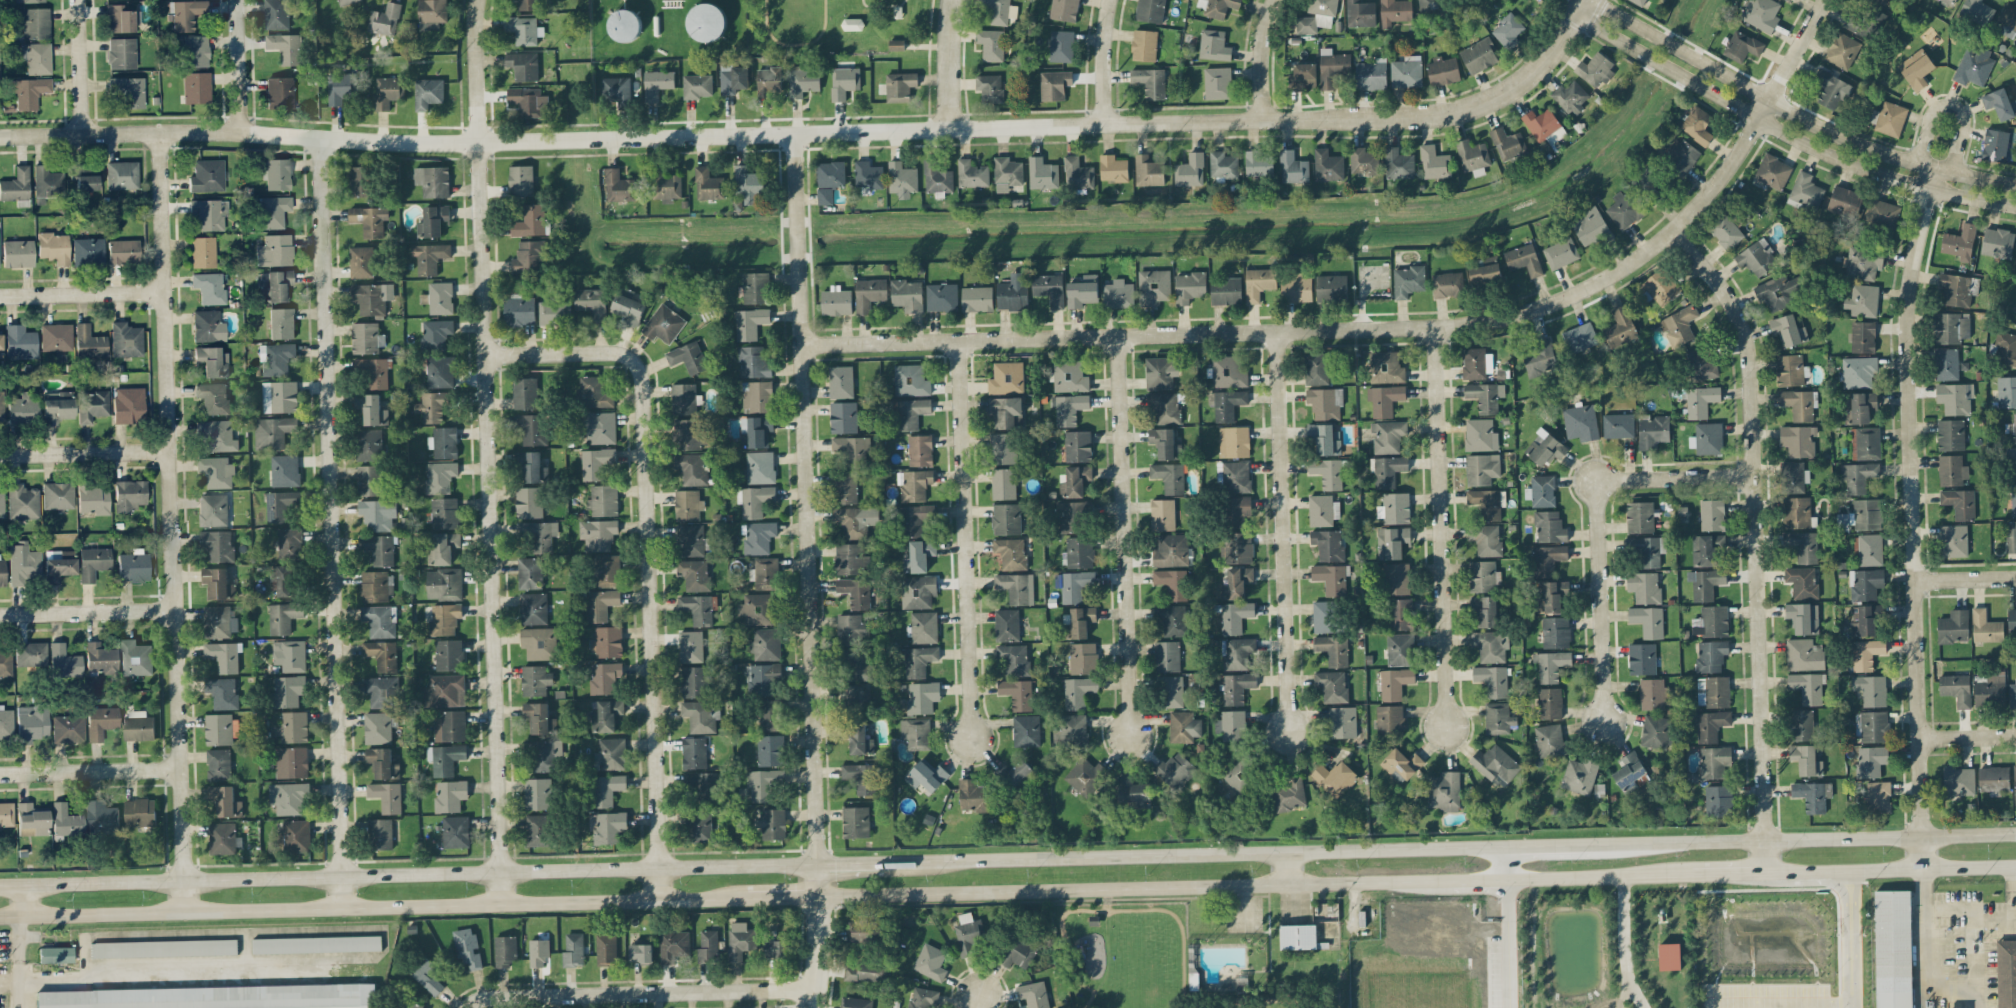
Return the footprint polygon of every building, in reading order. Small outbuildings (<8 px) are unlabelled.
[(193,14),(207,14),(207,0),(194,0),(168,0),(169,19),(173,19),(173,31),(194,31),(193,14)] [(289,29),(288,0),(264,0),(265,30),(289,29)] [(419,30),(437,30),(437,22),(447,21),(447,0),(418,0),(419,30)] [(538,10),(538,0),(518,0),(518,10),(538,10)] [(1008,25),(1008,18),(1016,18),(1017,5),(1010,5),(1010,0),(978,0),(978,6),(992,6),(991,25),(1008,25)] [(1079,0),(1052,0),(1050,19),(1077,21),(1079,0)] [(1166,0),(1138,0),(1135,19),(1162,23),(1166,0)] [(1224,20),(1228,6),(1238,9),(1240,0),(1197,0),(1196,6),(1205,8),(1203,15),(1224,20)] [(1307,14),(1337,15),(1338,0),(1308,0),(1307,14)] [(1347,26),(1375,26),(1375,2),(1360,2),(1360,0),(1346,0),(1347,26)] [(1391,21),(1412,20),(1412,0),(1400,0),(1394,0),(1380,0),(1381,28),(1391,28),(1391,21)] [(1438,0),(1418,0),(1419,11),(1439,9),(1438,0)] [(1779,17),(1776,15),(1781,2),(1775,0),(1749,0),(1740,20),(1772,33),(1779,17)] [(1981,1),(1982,0),(1965,0),(1958,13),(1985,28),(1996,9),(1981,1)] [(370,10),(367,31),(395,35),(400,3),(387,1),(385,12),(370,10)] [(2015,32),(2015,6),(2006,1),(1996,21),(2003,24),(1999,32),(2012,38),(2015,32)] [(725,5),(690,3),(688,38),(724,40),(725,5)] [(110,32),(134,31),(133,5),(107,5),(107,18),(110,18),(110,32)] [(626,45),(645,23),(623,5),(604,27),(626,45)] [(50,38),(49,7),(22,8),(23,38),(50,38)] [(1884,15),(1870,8),(1866,18),(1849,11),(1842,27),(1873,40),(1884,15)] [(1521,39),(1517,34),(1525,27),(1511,12),(1490,30),(1508,51),(1521,39)] [(516,45),(537,45),(537,36),(543,36),(543,27),(536,27),(536,16),(504,17),(504,31),(515,30),(516,45)] [(1295,17),(1296,34),(1317,33),(1317,16),(1295,17)] [(842,30),(862,30),(862,18),(842,18),(842,30)] [(1722,53),(1741,64),(1748,51),(1758,57),(1765,44),(1735,28),(1722,53)] [(983,43),(982,61),(1003,61),(1004,30),(976,29),(975,43),(983,43)] [(1156,60),(1157,30),(1133,29),(1132,60),(1156,60)] [(1199,57),(1230,60),(1232,47),(1224,46),(1225,31),(1201,29),(1199,57)] [(1073,31),(1050,30),(1049,61),(1072,62),(1073,31)] [(1860,41),(1836,32),(1825,60),(1849,70),(1860,41)] [(302,33),(265,35),(266,48),(280,48),(281,65),(303,65),(302,33)] [(206,35),(182,36),(183,67),(207,66),(206,35)] [(1459,51),(1470,75),(1500,60),(1489,36),(1459,51)] [(135,37),(108,38),(109,69),(136,68),(135,37)] [(889,40),(889,50),(904,50),(904,39),(889,40)] [(1952,78),(1965,85),(1968,79),(1982,86),(1995,60),(1988,57),(1992,49),(1971,39),(1952,78)] [(50,42),(21,43),(22,60),(27,60),(27,74),(51,73),(50,42)] [(1334,89),(1334,76),(1351,75),(1350,53),(1331,54),(1331,47),(1319,48),(1320,90),(1334,89)] [(1935,67),(1921,48),(1897,65),(1916,92),(1928,83),(1923,77),(1935,67)] [(1581,59),(1573,70),(1597,89),(1616,65),(1597,50),(1587,64),(1581,59)] [(505,67),(514,67),(514,81),(538,80),(538,52),(505,52),(505,67)] [(1390,61),(1391,87),(1422,86),(1421,55),(1404,55),(1404,61),(1390,61)] [(1356,62),(1356,90),(1386,89),(1386,57),(1375,57),(1376,62),(1356,62)] [(1425,60),(1430,86),(1460,80),(1456,57),(1441,59),(1440,57),(1425,60)] [(721,95),(735,95),(735,88),(748,88),(747,66),(732,66),(732,61),(720,62),(721,95)] [(1289,74),(1288,89),(1316,89),(1316,64),(1294,63),(1294,74),(1289,74)] [(819,66),(789,67),(790,98),(803,98),(803,90),(820,89),(819,66)] [(757,68),(757,94),(782,94),(781,67),(757,68)] [(832,101),(846,101),(846,89),(860,89),(860,67),(831,68),(832,101)] [(1230,67),(1204,68),(1205,99),(1231,98),(1230,67)] [(1145,99),(1165,99),(1165,68),(1130,69),(1130,83),(1145,82),(1145,99)] [(1813,79),(1825,85),(1817,101),(1837,112),(1852,84),(1819,68),(1813,79)] [(209,71),(183,72),(183,103),(210,103),(209,71)] [(645,103),(659,102),(659,88),(675,88),(674,71),(644,72),(645,103)] [(1073,85),(1072,71),(1040,72),(1041,101),(1065,100),(1065,85),(1073,85)] [(917,72),(886,73),(886,102),(910,101),(910,87),(917,87),(917,72)] [(328,106),(342,105),(342,95),(357,95),(357,73),(328,73),(328,106)] [(712,74),(683,75),(683,98),(712,97),(712,74)] [(975,74),(975,90),(981,90),(981,103),(1003,103),(1002,74),(975,74)] [(144,76),(108,77),(108,91),(123,91),(123,108),(144,107),(144,76)] [(619,100),(620,108),(631,107),(630,76),(601,77),(602,101),(619,100)] [(11,92),(16,92),(17,109),(38,109),(38,92),(52,91),(51,77),(10,79),(11,92)] [(267,107),(294,107),(293,77),(267,77),(267,107)] [(375,110),(389,111),(390,99),(403,100),(404,77),(376,77),(375,110)] [(415,79),(415,111),(430,110),(430,103),(444,102),(443,79),(415,79)] [(1573,117),(1584,107),(1581,103),(1589,95),(1574,79),(1565,87),(1561,83),(1551,93),(1573,117)] [(2009,101),(2004,87),(1980,95),(1985,109),(1995,106),(2000,121),(2015,115),(2015,99),(2009,101)] [(541,116),(541,109),(549,108),(548,95),(541,95),(540,88),(507,88),(507,103),(519,102),(519,117),(541,116)] [(1908,107),(1883,100),(1879,111),(1873,109),(1868,126),(1899,136),(1908,107)] [(1705,129),(1713,117),(1694,105),(1679,128),(1707,146),(1714,135),(1705,129)] [(1546,138),(1551,145),(1567,133),(1548,107),(1536,116),(1532,109),(1520,117),(1539,143),(1546,138)] [(1521,131),(1506,136),(1503,126),(1491,130),(1500,161),(1528,153),(1521,131)] [(2005,161),(2009,131),(1985,129),(1982,159),(2005,161)] [(1701,152),(1678,137),(1662,161),(1685,176),(1701,152)] [(1484,175),(1483,166),(1490,165),(1487,143),(1471,145),(1469,138),(1457,140),(1462,172),(1473,170),(1474,176),(1484,175)] [(1452,177),(1451,154),(1435,155),(1435,144),(1421,144),(1423,178),(1452,177)] [(1365,146),(1350,147),(1351,174),(1379,174),(1378,152),(1365,153),(1365,146)] [(1386,178),(1415,178),(1414,154),(1399,154),(1399,146),(1385,146),(1386,178)] [(1328,147),(1314,147),(1315,180),(1344,179),(1343,155),(1329,156),(1328,147)] [(1281,182),(1309,182),(1309,160),(1295,160),(1294,149),(1280,149),(1281,182)] [(1209,177),(1238,178),(1238,156),(1225,155),(1225,151),(1210,150),(1209,177)] [(1246,177),(1274,176),(1273,155),(1260,156),(1259,150),(1245,150),(1246,177)] [(1203,151),(1188,151),(1188,163),(1174,163),(1175,185),(1203,185),(1203,151)] [(1136,185),(1164,185),(1163,161),(1149,162),(1148,153),(1135,153),(1136,185)] [(1754,178),(1782,190),(1793,165),(1764,153),(1754,178)] [(1093,166),(1079,166),(1078,154),(1064,155),(1065,189),(1094,188),(1093,166)] [(1128,180),(1128,159),(1114,159),(1114,154),(1100,154),(1100,181),(1128,180)] [(1043,164),(1042,155),(1029,156),(1030,188),(1059,187),(1058,163),(1043,164)] [(1009,192),(1008,185),(1023,185),(1022,161),(1009,162),(1009,156),(994,156),(995,192),(1009,192)] [(989,186),(989,165),(971,166),(971,157),(958,158),(958,187),(989,186)] [(266,158),(266,189),(289,189),(290,158),(266,158)] [(953,170),(938,170),(938,158),(924,159),(925,192),(935,192),(935,197),(945,197),(945,192),(953,192),(953,170)] [(194,175),(189,175),(189,191),(224,190),(223,159),(194,159),(194,175)] [(869,160),(855,160),(855,188),(883,187),(883,166),(870,166),(869,160)] [(917,168),(902,168),(902,160),(888,160),(889,192),(918,192),(917,168)] [(107,189),(138,188),(137,161),(106,161),(107,189)] [(816,162),(817,187),(845,186),(845,161),(816,162)] [(16,199),(17,206),(29,206),(28,164),(15,164),(16,179),(0,179),(0,200),(16,199)] [(63,171),(47,172),(47,164),(34,164),(35,196),(63,195),(63,171)] [(745,204),(757,204),(757,195),(764,195),(763,172),(749,172),(749,164),(735,165),(735,194),(744,194),(745,204)] [(533,165),(509,166),(510,195),(533,195),(533,165)] [(695,166),(696,199),(725,198),(724,177),(709,177),(709,165),(695,166)] [(1649,193),(1661,177),(1645,165),(1633,182),(1649,193)] [(369,196),(370,166),(349,166),(348,186),(352,186),(352,196),(369,196)] [(449,166),(414,167),(414,184),(422,184),(423,198),(450,197),(449,166)] [(681,197),(681,174),(662,174),(662,166),(653,166),(653,200),(672,200),(672,197),(681,197)] [(98,189),(97,167),(71,168),(71,180),(76,180),(76,189),(98,189)] [(606,201),(633,200),(632,178),(620,179),(620,167),(605,168),(606,201)] [(1812,174),(1800,169),(1787,200),(1816,212),(1825,188),(1809,182),(1812,174)] [(1864,195),(1835,184),(1826,209),(1855,219),(1864,195)] [(818,205),(832,204),(832,187),(817,188),(818,205)] [(1616,201),(1605,210),(1622,231),(1644,213),(1623,187),(1612,197),(1616,201)] [(283,210),(292,210),(291,196),(257,197),(258,228),(283,228),(283,210)] [(198,230),(224,229),(224,213),(228,213),(228,199),(189,200),(189,213),(197,213),(198,230)] [(1896,227),(1900,204),(1870,199),(1866,222),(1896,227)] [(511,235),(545,234),(544,203),(523,204),(524,221),(510,221),(511,235)] [(449,205),(423,206),(423,222),(416,222),(417,237),(442,236),(441,220),(450,220),(449,205)] [(1582,246),(1609,235),(1597,205),(1581,211),(1583,218),(1572,222),(1582,246)] [(388,206),(348,207),(349,222),(362,221),(363,238),(384,238),(383,220),(389,220),(388,206)] [(1707,225),(1725,251),(1744,237),(1726,212),(1707,225)] [(1940,251),(1960,255),(1959,260),(1970,262),(1976,224),(1963,222),(1961,235),(1943,232),(1940,251)] [(2015,231),(1985,226),(1980,254),(2010,259),(2015,231)] [(55,265),(70,264),(69,232),(38,233),(38,259),(55,258),(55,265)] [(257,265),(291,264),(290,233),(263,234),(264,244),(257,244),(257,265)] [(192,267),(215,267),(214,236),(191,237),(192,267)] [(1542,249),(1552,270),(1580,257),(1570,236),(1542,249)] [(73,238),(74,265),(104,263),(104,237),(73,238)] [(1779,264),(1764,237),(1733,256),(1740,269),(1748,265),(1755,278),(1779,264)] [(34,266),(33,239),(3,240),(3,266),(34,266)] [(109,263),(139,263),(139,239),(108,239),(109,263)] [(512,272),(540,272),(540,255),(544,254),(544,240),(518,241),(518,257),(512,258),(512,272)] [(1503,252),(1509,271),(1526,265),(1530,278),(1543,274),(1533,242),(1503,252)] [(417,256),(418,275),(437,275),(437,258),(451,258),(451,244),(411,244),(411,256),(417,256)] [(373,247),(351,246),(350,277),(373,278),(373,247)] [(1845,277),(1874,281),(1876,269),(1881,270),(1884,251),(1849,246),(1847,257),(1842,256),(1841,265),(1846,266),(1845,277)] [(1483,265),(1468,269),(1472,284),(1501,277),(1495,255),(1481,258),(1483,265)] [(1394,299),(1408,299),(1408,291),(1425,291),(1425,266),(1394,267),(1394,299)] [(1245,269),(1246,304),(1261,303),(1260,289),(1277,289),(1276,268),(1245,269)] [(1641,283),(1661,307),(1680,291),(1660,268),(1641,283)] [(261,286),(261,301),(288,301),(288,284),(293,284),(293,269),(266,270),(267,286),(261,286)] [(1139,271),(1139,306),(1159,306),(1159,299),(1170,299),(1170,270),(1139,271)] [(1189,305),(1189,296),(1206,296),(1206,271),(1190,271),(1190,274),(1175,275),(1176,305),(1189,305)] [(191,273),(192,287),(200,286),(200,304),(225,303),(224,272),(191,273)] [(743,303),(768,303),(767,272),(742,273),(743,303)] [(1023,272),(1010,272),(1010,282),(997,282),(997,309),(1027,309),(1027,281),(1023,281),(1023,272)] [(1433,296),(1462,295),(1461,272),(1432,273),(1433,296)] [(1943,305),(1970,308),(1971,294),(1969,293),(1971,276),(1940,273),(1939,286),(1945,287),(1943,305)] [(1032,275),(1032,295),(1049,295),(1050,309),(1063,309),(1062,274),(1032,275)] [(1067,282),(1067,308),(1082,307),(1081,302),(1098,302),(1097,274),(1082,274),(1082,282),(1067,282)] [(1316,302),(1347,301),(1347,274),(1316,275),(1316,302)] [(1759,301),(1765,298),(1771,313),(1795,302),(1782,274),(1752,287),(1759,301)] [(1312,301),(1312,277),(1302,277),(1302,276),(1281,276),(1281,302),(1312,301)] [(1241,277),(1210,278),(1211,304),(1242,304),(1241,277)] [(855,279),(856,314),(869,314),(869,300),(887,300),(887,278),(855,279)] [(1124,278),(1113,278),(1113,284),(1103,283),(1103,306),(1133,306),(1134,283),(1124,283),(1124,278)] [(892,305),(904,305),(904,313),(922,312),(921,280),(891,281),(892,305)] [(453,313),(452,282),(428,282),(428,294),(419,294),(419,304),(429,304),(429,314),(453,313)] [(958,310),(957,283),(926,284),(927,311),(958,310)] [(350,284),(351,303),(359,303),(360,315),(385,315),(385,300),(394,299),(393,284),(350,284)] [(852,314),(851,290),(840,290),(840,284),(830,285),(830,290),(821,290),(822,314),(852,314)] [(1850,315),(1877,317),(1878,285),(1852,284),(1851,297),(1843,297),(1843,308),(1850,308),(1850,315)] [(631,299),(634,290),(618,286),(612,312),(624,315),(622,323),(638,327),(644,302),(631,299)] [(962,287),(962,311),(993,310),(993,286),(962,287)] [(575,310),(592,309),(592,323),(606,323),(605,288),(574,289),(575,310)] [(535,297),(504,298),(504,325),(535,325),(535,297)] [(539,324),(570,323),(570,301),(539,301),(539,324)] [(686,318),(659,302),(641,332),(653,339),(655,336),(671,345),(686,318)] [(1601,330),(1610,349),(1639,335),(1625,303),(1611,310),(1616,323),(1601,330)] [(1657,321),(1662,332),(1664,331),(1673,349),(1697,338),(1688,321),(1699,315),(1693,303),(1657,321)] [(294,338),(293,307),(270,308),(271,339),(294,338)] [(218,309),(193,310),(194,341),(225,340),(225,321),(219,322),(218,309)] [(735,310),(736,341),(757,340),(757,324),(770,323),(769,309),(735,310)] [(1970,338),(1970,313),(1960,313),(1960,312),(1934,313),(1935,343),(1959,343),(1959,338),(1970,338)] [(1782,347),(1808,341),(1805,326),(1796,328),(1793,313),(1768,319),(1772,334),(1779,333),(1782,347)] [(453,319),(421,320),(422,352),(446,351),(445,337),(453,337),(453,319)] [(112,356),(143,355),(142,326),(128,326),(128,320),(111,321),(112,356)] [(107,335),(90,336),(90,321),(76,322),(77,357),(107,356),(107,335)] [(1598,343),(1590,321),(1561,332),(1569,354),(1598,343)] [(1851,322),(1852,352),(1875,352),(1875,321),(1851,322)] [(378,322),(351,323),(352,354),(382,353),(382,335),(378,335),(378,322)] [(24,323),(5,324),(6,354),(20,354),(20,358),(37,357),(37,330),(24,331),(24,323)] [(41,350),(72,350),(72,323),(41,323),(41,350)] [(1998,332),(1993,362),(2015,366),(2015,335),(1998,332)] [(1560,365),(1549,339),(1518,351),(1529,378),(1560,365)] [(664,353),(670,366),(683,360),(689,376),(708,368),(696,340),(664,353)] [(261,344),(261,376),(288,375),(288,357),(295,357),(295,343),(261,344)] [(1685,352),(1692,382),(1719,375),(1711,345),(1685,352)] [(228,377),(228,352),(220,352),(220,346),(194,346),(194,362),(203,361),(203,378),(228,377)] [(771,377),(772,362),(766,362),(766,346),(738,346),(737,360),(741,360),(741,376),(771,377)] [(1494,376),(1493,353),(1485,353),(1485,347),(1461,348),(1463,378),(1494,376)] [(1934,349),(1935,380),(1959,380),(1958,348),(1934,349)] [(1369,352),(1370,383),(1406,381),(1405,366),(1399,366),(1399,351),(1369,352)] [(1304,353),(1305,384),(1328,384),(1327,353),(1304,353)] [(1803,385),(1803,354),(1776,355),(1777,386),(1803,385)] [(1213,387),(1248,386),(1247,371),(1241,371),(1241,355),(1212,356),(1213,387)] [(427,388),(454,387),(453,356),(426,356),(427,388)] [(388,389),(387,357),(353,358),(353,375),(368,375),(369,389),(388,389)] [(1173,389),(1173,376),(1179,375),(1179,364),(1172,364),(1172,357),(1145,357),(1146,389),(1173,389)] [(1842,358),(1843,388),(1875,387),(1875,357),(1842,358)] [(1082,360),(1053,360),(1054,391),(1089,391),(1089,375),(1083,375),(1082,360)] [(993,362),(994,378),(987,378),(988,393),(1023,393),(1023,361),(993,362)] [(930,379),(924,380),(924,364),(894,365),(895,395),(930,395),(930,379)] [(852,366),(829,366),(830,398),(853,397),(852,366)] [(613,407),(613,392),(605,392),(605,376),(579,375),(579,407),(613,407)] [(1997,377),(1998,408),(2015,407),(2015,376),(1997,377)] [(536,378),(513,378),(514,409),(537,408),(536,378)] [(297,381),(261,381),(262,412),(297,412),(297,381)] [(772,411),(771,381),(742,382),(743,412),(772,411)] [(195,384),(195,397),(204,397),(204,415),(228,414),(227,383),(195,384)] [(672,414),(696,414),(695,383),(671,384),(672,414)] [(1504,383),(1464,384),(1464,397),(1478,397),(1478,414),(1498,414),(1497,397),(1505,397),(1504,383)] [(1935,384),(1936,403),(1944,403),(1944,415),(1970,414),(1970,398),(1974,398),(1973,383),(1935,384)] [(1405,386),(1367,387),(1367,400),(1372,400),(1373,417),(1393,417),(1392,400),(1406,400),(1405,386)] [(144,387),(114,387),(115,422),(145,422),(144,387)] [(1707,402),(1721,401),(1720,387),(1686,387),(1687,419),(1708,418),(1707,402)] [(1340,419),(1339,404),(1344,404),(1343,388),(1306,389),(1306,402),(1312,402),(1313,419),(1340,419)] [(7,397),(8,423),(38,422),(38,390),(20,391),(20,397),(7,397)] [(74,417),(73,390),(42,391),(43,424),(58,424),(57,418),(74,417)] [(1248,390),(1207,391),(1208,404),(1214,404),(1215,422),(1234,422),(1234,404),(1248,404),(1248,390)] [(1792,422),(1813,421),(1812,390),(1778,391),(1778,405),(1792,405),(1792,422)] [(78,392),(78,424),(92,423),(92,415),(110,414),(109,391),(78,392)] [(442,422),(442,404),(446,404),(446,392),(421,392),(422,403),(413,403),(414,413),(422,412),(422,423),(442,422)] [(1844,423),(1869,423),(1869,411),(1877,411),(1877,392),(1851,392),(1851,408),(1844,408),(1844,423)] [(1180,423),(1180,402),(1184,402),(1185,393),(1147,393),(1147,406),(1155,407),(1155,423),(1180,423)] [(354,409),(363,408),(363,425),(388,424),(388,409),(379,409),(379,394),(354,394),(354,409)] [(1056,426),(1076,426),(1076,410),(1089,409),(1089,395),(1051,396),(1051,407),(1056,407),(1056,426)] [(988,398),(989,411),(994,411),(995,428),(1022,427),(1021,397),(988,398)] [(919,414),(931,413),(931,399),(897,400),(897,431),(919,430),(919,414)] [(830,402),(831,433),(857,432),(857,422),(860,422),(860,401),(830,402)] [(1579,442),(1599,439),(1593,402),(1574,405),(1574,407),(1562,408),(1567,438),(1578,436),(1579,442)] [(2013,411),(2013,423),(2004,423),(2004,433),(2013,432),(2014,443),(2015,443),(2015,411),(2013,411)] [(585,413),(586,444),(615,443),(615,412),(585,413)] [(1603,414),(1603,438),(1634,437),(1633,413),(1603,414)] [(546,414),(513,414),(513,423),(522,423),(522,445),(546,444),(546,414)] [(1670,441),(1669,415),(1652,415),(1652,419),(1638,419),(1638,450),(1657,449),(1657,441),(1670,441)] [(740,417),(741,448),(769,447),(768,431),(774,431),(773,416),(740,417)] [(254,418),(255,449),(284,448),(284,432),(297,432),(296,417),(254,418)] [(1493,418),(1465,419),(1465,450),(1498,450),(1498,432),(1493,432),(1493,418)] [(238,439),(232,439),(231,419),(196,421),(197,451),(238,450),(238,439)] [(674,419),(673,449),(703,449),(703,419),(674,419)] [(1938,450),(1964,450),(1964,419),(1937,419),(1938,450)] [(1374,454),(1400,453),(1399,436),(1407,436),(1406,420),(1370,422),(1370,432),(1374,432),(1374,454)] [(1723,454),(1722,422),(1695,423),(1696,436),(1689,436),(1689,447),(1696,447),(1696,454),(1723,454)] [(1317,454),(1340,454),(1339,430),(1333,430),(1333,423),(1307,423),(1307,439),(1316,439),(1317,454)] [(1218,427),(1219,457),(1250,457),(1249,426),(1218,427)] [(1780,445),(1788,445),(1788,457),(1814,457),(1813,436),(1817,436),(1817,426),(1779,427),(1780,445)] [(427,449),(433,448),(433,458),(457,457),(456,427),(432,427),(432,436),(427,436),(427,449)] [(1554,454),(1560,459),(1568,448),(1542,427),(1523,450),(1544,467),(1554,454)] [(1879,427),(1851,428),(1852,460),(1880,459),(1879,427)] [(1158,459),(1182,458),(1182,444),(1174,444),(1173,428),(1148,429),(1148,443),(1158,442),(1158,459)] [(381,429),(356,429),(356,460),(382,460),(381,429)] [(1065,462),(1091,461),(1091,430),(1064,431),(1065,462)] [(991,464),(1017,463),(1016,433),(991,433),(991,464)] [(933,466),(932,434),(908,435),(909,466),(933,466)] [(831,451),(845,451),(845,468),(864,467),(863,450),(870,450),(870,437),(831,437),(831,451)] [(2007,447),(2008,478),(2015,478),(2015,447),(2007,447)] [(603,480),(603,464),(616,463),(616,448),(581,449),(582,481),(603,480)] [(524,482),(548,481),(548,466),(540,466),(540,451),(515,452),(515,463),(524,463),(524,482)] [(774,483),(774,451),(746,452),(747,483),(774,483)] [(704,453),(673,454),(673,468),(681,468),(682,485),(708,485),(707,470),(704,470),(704,453)] [(272,487),(299,486),(298,454),(271,455),(272,487)] [(1491,485),(1491,476),(1500,476),(1499,454),(1466,455),(1466,486),(1491,485)] [(1938,455),(1939,486),(1962,485),(1962,479),(1969,478),(1969,466),(1962,466),(1962,454),(1938,455)] [(1375,489),(1395,488),(1395,471),(1408,471),(1408,456),(1374,457),(1375,489)] [(206,488),(233,488),(233,463),(228,463),(228,457),(197,457),(197,471),(206,471),(206,488)] [(1342,459),(1308,460),(1308,473),(1322,473),(1323,490),(1342,490),(1342,459)] [(1223,493),(1250,492),(1249,461),(1217,462),(1217,485),(1223,485),(1223,493)] [(1803,461),(1781,462),(1781,493),(1804,492),(1804,482),(1809,482),(1809,469),(1803,469),(1803,461)] [(426,494),(450,493),(450,476),(458,475),(457,462),(425,463),(426,494)] [(1149,464),(1149,478),(1163,477),(1164,494),(1184,494),(1183,463),(1149,464)] [(1866,494),(1866,477),(1880,477),(1879,463),(1840,464),(1840,480),(1846,480),(1847,494),(1866,494)] [(357,466),(357,495),(381,495),(381,465),(357,466)] [(1083,497),(1083,479),(1092,478),(1092,465),(1065,466),(1066,475),(1059,475),(1059,497),(1083,497)] [(1015,468),(992,468),(992,499),(1016,499),(1015,468)] [(902,502),(926,501),(926,484),(933,484),(933,470),(901,470),(902,502)] [(832,503),(856,504),(857,472),(832,472),(832,503)] [(1532,507),(1555,506),(1554,475),(1531,476),(1531,488),(1525,488),(1525,499),(1531,499),(1532,507)] [(146,480),(115,480),(116,511),(137,511),(137,504),(147,503),(146,480)] [(39,518),(38,487),(23,488),(23,482),(8,482),(8,518),(39,518)] [(74,482),(43,482),(43,508),(74,508),(74,482)] [(109,513),(110,486),(79,485),(78,513),(109,513)] [(618,515),(617,485),(590,485),(591,499),(586,499),(586,507),(591,507),(591,516),(618,515)] [(742,519),(763,518),(763,501),(776,501),(775,486),(736,487),(737,503),(741,503),(742,519)] [(516,518),(542,517),(541,487),(516,487),(516,518)] [(675,490),(675,520),(699,520),(699,510),(705,510),(704,500),(699,500),(699,489),(675,490)] [(1501,520),(1501,506),(1505,506),(1505,489),(1466,490),(1466,504),(1481,503),(1481,520),(1501,520)] [(1939,490),(1940,504),(1954,504),(1954,520),(1975,520),(1974,489),(1939,490)] [(266,522),(288,522),(288,510),(300,509),(299,491),(266,492),(266,522)] [(1382,493),(1383,524),(1408,523),(1407,492),(1382,493)] [(226,494),(199,495),(200,526),(227,525),(226,494)] [(1339,501),(1332,501),(1332,495),(1309,495),(1309,526),(1333,526),(1333,518),(1339,518),(1339,501)] [(1251,513),(1251,497),(1226,496),(1226,527),(1245,527),(1245,513),(1251,513)] [(1784,528),(1811,527),(1810,496),(1783,497),(1784,528)] [(458,498),(431,498),(431,529),(458,528),(458,498)] [(394,499),(357,500),(358,514),(365,514),(365,530),(395,529),(394,499)] [(1150,499),(1151,531),(1175,530),(1174,499),(1150,499)] [(1700,500),(1701,531),(1725,530),(1724,499),(1700,500)] [(1853,499),(1854,513),(1837,513),(1837,531),(1852,530),(1881,529),(1880,499),(1853,499)] [(1059,533),(1081,533),(1081,502),(1057,502),(1057,513),(1059,513),(1059,533)] [(1653,502),(1626,502),(1627,533),(1654,532),(1653,502)] [(993,535),(1021,534),(1020,503),(992,504),(993,535)] [(900,536),(922,536),(921,520),(932,519),(931,505),(899,506),(900,536)] [(843,539),(867,538),(867,525),(879,525),(879,507),(833,508),(833,522),(843,521),(843,539)] [(1560,510),(1533,511),(1534,526),(1537,526),(1538,542),(1568,541),(1567,528),(1560,528),(1560,510)] [(579,539),(585,538),(585,552),(612,551),(611,534),(618,534),(617,520),(579,521),(579,539)] [(2015,553),(2015,521),(2005,521),(2006,553),(2015,553)] [(557,522),(516,522),(517,538),(531,538),(531,553),(551,552),(551,535),(558,535),(557,522)] [(769,536),(777,536),(777,522),(744,523),(745,555),(770,554),(769,536)] [(703,524),(676,525),(677,556),(704,555),(703,524)] [(1500,524),(1468,525),(1468,539),(1476,538),(1477,557),(1501,556),(1500,524)] [(1941,557),(1968,556),(1967,524),(1940,525),(1941,557)] [(1377,528),(1378,559),(1402,558),(1402,542),(1410,542),(1410,527),(1377,528)] [(302,558),(301,528),(277,528),(278,559),(302,558)] [(200,549),(209,549),(209,562),(233,561),(232,530),(200,531),(200,549)] [(1343,560),(1342,530),(1310,530),(1310,543),(1318,543),(1318,561),(1343,560)] [(427,564),(451,564),(451,547),(460,547),(460,533),(427,532),(427,564)] [(1225,546),(1222,546),(1223,564),(1252,563),(1251,532),(1224,533),(1225,546)] [(1797,564),(1817,563),(1817,532),(1785,532),(1786,547),(1797,547),(1797,564)] [(1152,547),(1153,567),(1188,566),(1187,534),(1157,534),(1158,546),(1152,547)] [(1693,566),(1718,566),(1718,549),(1724,549),(1724,534),(1692,535),(1693,566)] [(1881,534),(1855,535),(1856,566),(1882,565),(1881,534)] [(393,535),(358,535),(359,550),(372,549),(372,566),(393,566),(393,535)] [(1093,536),(1066,537),(1066,551),(1062,551),(1062,567),(1094,567),(1093,536)] [(1659,537),(1626,537),(1626,551),(1640,550),(1640,568),(1660,567),(1659,537)] [(993,552),(1001,552),(1002,570),(1025,569),(1024,538),(993,539),(993,552)] [(910,557),(903,557),(903,573),(927,572),(926,555),(936,555),(936,540),(910,541),(910,557)] [(40,550),(28,550),(28,541),(8,541),(10,584),(41,583),(40,550)] [(863,543),(834,543),(835,574),(865,574),(865,556),(863,556),(863,543)] [(1555,577),(1554,560),(1568,559),(1567,545),(1533,546),(1534,577),(1555,577)] [(80,548),(80,582),(95,582),(94,569),(111,568),(111,547),(80,548)] [(76,573),(76,557),(71,557),(71,549),(44,550),(45,584),(60,583),(60,574),(76,573)] [(149,581),(149,549),(132,549),(132,553),(118,553),(119,581),(149,581)] [(597,587),(619,586),(618,554),(596,555),(597,587)] [(518,589),(542,588),(542,557),(518,557),(518,589)] [(754,557),(754,568),(749,568),(749,580),(755,580),(755,589),(777,589),(777,557),(754,557)] [(685,591),(709,590),(708,560),(676,560),(676,574),(685,573),(685,591)] [(1468,591),(1494,591),(1494,584),(1501,584),(1501,570),(1495,570),(1495,561),(1468,561),(1468,591)] [(1410,563),(1383,563),(1383,594),(1410,594),(1410,563)] [(1325,597),(1346,596),(1345,564),(1311,565),(1311,580),(1325,580),(1325,597)] [(295,566),(269,565),(269,581),(277,581),(277,596),(294,596),(295,566)] [(207,599),(236,599),(235,583),(227,583),(227,567),(201,568),(201,583),(207,583),(207,599)] [(1228,567),(1228,584),(1221,584),(1221,599),(1244,599),(1244,582),(1254,581),(1253,567),(1228,567)] [(1784,568),(1784,582),(1793,581),(1793,599),(1818,598),(1818,583),(1814,583),(1814,567),(1784,568)] [(461,568),(426,569),(427,600),(462,599),(461,568)] [(1726,569),(1692,570),(1693,601),(1714,601),(1713,584),(1726,584),(1726,569)] [(1883,569),(1850,570),(1850,601),(1878,600),(1877,588),(1884,588),(1883,569)] [(1153,570),(1153,584),(1167,584),(1167,600),(1187,600),(1186,570),(1153,570)] [(360,572),(361,602),(392,601),(391,571),(360,572)] [(1095,586),(1095,571),(1055,572),(1055,587),(1061,587),(1062,603),(1083,603),(1082,587),(1095,586)] [(1659,572),(1627,573),(1627,591),(1634,591),(1635,603),(1659,603),(1659,572)] [(993,574),(994,588),(1009,588),(1009,605),(1028,605),(1028,574),(993,574)] [(936,576),(901,576),(902,608),(932,608),(931,596),(937,596),(936,576)] [(869,578),(836,579),(836,592),(850,592),(850,610),(870,609),(869,578)] [(1543,581),(1544,612),(1566,612),(1565,581),(1543,581)] [(620,605),(620,590),(586,591),(587,622),(607,622),(607,605),(620,605)] [(546,592),(520,593),(521,625),(547,624),(546,592)] [(744,625),(773,624),(773,593),(743,594),(744,603),(737,603),(737,615),(744,615),(744,625)] [(692,626),(713,626),(713,595),(677,596),(678,611),(692,610),(692,626)] [(1497,596),(1471,595),(1470,611),(1479,611),(1479,627),(1497,627),(1497,596)] [(1413,629),(1412,598),(1389,599),(1390,629),(1413,629)] [(1314,632),(1336,632),(1335,600),(1313,601),(1314,632)] [(268,604),(269,635),(291,634),(291,618),(304,617),(303,602),(268,604)] [(1220,603),(1221,635),(1242,634),(1241,617),(1255,617),(1254,602),(1220,603)] [(1785,618),(1794,617),(1795,634),(1818,634),(1818,603),(1785,604),(1785,618)] [(429,635),(456,635),(456,617),(462,617),(462,604),(431,604),(432,619),(429,619),(429,635)] [(360,606),(361,620),(369,620),(369,638),(396,637),(395,605),(360,606)] [(1162,637),(1184,636),(1183,605),(1154,606),(1154,620),(1162,619),(1162,637)] [(1691,636),(1728,635),(1727,605),(1700,606),(1701,618),(1691,618),(1691,636)] [(1851,605),(1852,637),(1878,636),(1877,605),(1851,605)] [(237,636),(237,617),(230,617),(230,606),(203,606),(203,637),(237,636)] [(1071,638),(1088,638),(1087,621),(1096,621),(1096,607),(1070,607),(1071,638)] [(1628,623),(1642,622),(1642,639),(1663,638),(1662,607),(1628,608),(1628,623)] [(1973,642),(2004,641),(2003,621),(1986,621),(1986,607),(1972,607),(1973,642)] [(2008,631),(2015,631),(2015,607),(2008,608),(2008,631)] [(995,641),(1019,641),(1019,609),(995,609),(995,641)] [(1937,642),(1968,641),(1968,609),(1950,609),(1950,617),(1937,617),(1937,642)] [(910,635),(911,635),(911,643),(938,642),(936,611),(909,612),(910,635)] [(837,615),(838,644),(869,643),(869,621),(861,622),(861,614),(837,615)] [(1570,647),(1569,616),(1542,617),(1542,648),(1570,647)] [(592,657),(622,656),(621,626),(595,626),(595,639),(591,639),(592,657)] [(557,659),(556,627),(520,628),(521,648),(526,648),(526,660),(557,659)] [(779,628),(753,629),(753,640),(751,640),(751,660),(780,659),(779,628)] [(679,631),(679,662),(703,662),(703,631),(679,631)] [(1507,662),(1507,631),(1470,631),(1471,645),(1479,645),(1479,662),(1507,662)] [(1387,666),(1413,665),(1413,633),(1386,634),(1387,666)] [(1328,667),(1348,667),(1347,635),(1313,636),(1314,651),(1327,650),(1328,667)] [(152,644),(136,645),(136,638),(121,639),(121,675),(153,674),(152,644)] [(1221,638),(1222,670),(1247,669),(1247,652),(1255,652),(1255,638),(1221,638)] [(1787,670),(1824,669),(1824,644),(1812,645),(1812,638),(1786,639),(1787,670)] [(435,640),(436,671),(463,670),(462,639),(435,640)] [(117,672),(116,648),(99,648),(99,640),(86,641),(87,672),(117,672)] [(305,671),(305,640),(272,641),(273,664),(282,664),(282,672),(305,671)] [(1852,671),(1873,671),(1872,655),(1886,655),(1885,640),(1852,641),(1852,671)] [(47,665),(46,641),(15,642),(16,665),(47,665)] [(82,675),(81,654),(65,655),(65,641),(50,641),(51,676),(82,675)] [(396,641),(361,642),(362,656),(376,655),(376,672),(397,672),(396,641)] [(1156,672),(1179,671),(1179,641),(1155,641),(1156,672)] [(1729,654),(1729,641),(1698,641),(1699,657),(1696,657),(1696,672),(1722,672),(1722,654),(1729,654)] [(203,657),(218,656),(218,674),(238,673),(238,651),(242,651),(242,642),(203,643),(203,657)] [(1095,642),(1069,643),(1070,674),(1096,673),(1095,642)] [(1628,644),(1629,674),(1656,674),(1655,643),(1628,644)] [(996,644),(996,659),(1005,659),(1005,675),(1030,676),(1030,659),(1026,659),(1026,645),(996,644)] [(926,678),(925,660),(939,660),(939,646),(905,647),(906,678),(926,678)] [(871,680),(870,648),(844,649),(845,681),(871,680)] [(11,649),(0,649),(0,678),(12,677),(11,649)] [(1558,683),(1558,666),(1572,665),(1571,652),(1532,653),(1532,662),(1538,662),(1539,684),(1558,683)] [(622,662),(590,663),(591,694),(615,693),(615,678),(623,678),(622,662)] [(746,695),(772,694),(771,680),(782,679),(781,664),(746,664),(746,695)] [(545,665),(521,666),(522,696),(546,695),(546,685),(553,684),(552,672),(545,672),(545,665)] [(681,698),(708,697),(708,666),(680,667),(681,698)] [(1506,666),(1472,667),(1472,681),(1486,681),(1486,698),(1507,697),(1506,666)] [(1380,669),(1381,701),(1402,701),(1401,683),(1415,683),(1415,668),(1380,669)] [(1346,671),(1314,672),(1314,685),(1322,685),(1323,703),(1347,702),(1346,671)] [(1224,705),(1244,705),(1244,687),(1257,687),(1256,673),(1218,674),(1219,689),(1223,689),(1224,705)] [(1801,706),(1824,705),(1823,673),(1787,674),(1787,688),(1801,688),(1801,706)] [(424,707),(465,705),(464,674),(428,675),(429,687),(423,687),(424,707)] [(273,676),(274,708),(303,707),(302,675),(273,676)] [(1182,707),(1182,675),(1161,676),(1161,707),(1182,707)] [(1863,706),(1886,706),(1885,675),(1851,676),(1852,690),(1857,690),(1857,698),(1863,697),(1863,706)] [(1939,675),(1939,696),(1956,696),(1957,709),(1970,708),(1970,675),(1939,675)] [(2005,675),(1974,675),(1975,707),(2005,706),(2005,675)] [(369,692),(370,708),(398,708),(397,676),(363,677),(363,692),(369,692)] [(1697,677),(1698,707),(1729,706),(1729,676),(1697,677)] [(236,677),(205,679),(205,691),(213,691),(213,709),(237,709),(236,677)] [(1065,678),(1065,710),(1084,709),(1084,692),(1098,692),(1098,677),(1065,678)] [(1640,679),(1641,710),(1668,709),(1668,686),(1664,686),(1663,678),(1640,679)] [(998,694),(1011,694),(1012,711),(1033,710),(1032,679),(997,680),(998,694)] [(933,700),(940,700),(939,682),(907,683),(908,714),(933,714),(933,700)] [(862,684),(840,685),(841,706),(869,706),(869,690),(862,690),(862,684)] [(1561,718),(1561,687),(1537,688),(1538,719),(1561,718)] [(760,730),(779,730),(779,699),(759,700),(760,730)] [(615,731),(615,714),(623,714),(623,700),(591,701),(591,732),(615,731)] [(711,701),(680,702),(681,715),(689,715),(689,733),(716,732),(716,709),(711,709),(711,701)] [(548,702),(522,703),(523,717),(532,717),(532,733),(556,733),(556,718),(548,718),(548,702)] [(1509,702),(1485,702),(1485,734),(1510,733),(1509,725),(1516,725),(1516,716),(1509,716),(1509,702)] [(14,739),(13,708),(3,709),(3,704),(0,704),(0,739),(14,739)] [(31,737),(49,737),(48,704),(17,705),(18,743),(31,743),(31,737)] [(1403,705),(1376,705),(1377,735),(1404,735),(1403,705)] [(118,706),(87,707),(88,742),(103,741),(103,728),(119,727),(118,706)] [(1356,738),(1357,707),(1330,706),(1330,737),(1356,738)] [(1813,740),(1812,709),(1789,710),(1790,741),(1813,740)] [(125,740),(154,740),(154,716),(146,716),(146,710),(124,711),(125,740)] [(434,741),(465,741),(464,710),(441,710),(441,717),(433,717),(434,741)] [(1245,710),(1221,710),(1221,719),(1214,719),(1215,733),(1222,733),(1222,741),(1245,740),(1245,710)] [(274,726),(274,735),(281,735),(281,742),(308,742),(307,711),(281,712),(281,726),(274,726)] [(391,743),(390,711),(364,712),(365,744),(391,743)] [(1170,743),(1194,742),(1194,736),(1201,736),(1201,718),(1193,718),(1193,711),(1169,711),(1170,743)] [(1697,743),(1718,742),(1717,725),(1731,725),(1730,711),(1697,712),(1697,743)] [(1857,742),(1888,742),(1887,711),(1856,712),(1857,742)] [(84,741),(83,714),(52,715),(53,742),(84,741)] [(206,714),(206,745),(233,745),(232,714),(206,714)] [(1087,714),(1060,714),(1061,732),(1055,732),(1056,746),(1087,745),(1087,714)] [(1641,746),(1670,749),(1673,717),(1644,714),(1641,746)] [(1014,746),(1040,746),(1039,715),(1013,715),(1014,746)] [(901,739),(907,739),(907,750),(930,749),(929,718),(900,719),(901,739)] [(850,753),(874,754),(874,739),(865,738),(865,723),(851,722),(850,753)] [(1534,726),(1538,757),(1565,755),(1561,723),(1534,726)] [(757,766),(782,765),(781,735),(757,735),(757,766)] [(682,738),(683,768),(706,768),(705,737),(682,738)] [(625,769),(625,738),(598,738),(599,752),(593,752),(594,770),(625,769)] [(532,772),(554,771),(553,740),(531,741),(532,772)] [(1469,760),(1501,790),(1522,767),(1495,742),(1484,753),(1479,749),(1469,760)] [(432,777),(453,776),(453,759),(467,759),(466,745),(426,746),(426,760),(432,760),(432,777)] [(1822,761),(1815,761),(1815,745),(1789,745),(1789,760),(1798,760),(1799,776),(1822,776),(1822,761)] [(307,746),(275,748),(276,778),(308,777),(307,746)] [(1408,758),(1397,746),(1379,762),(1400,785),(1425,762),(1415,752),(1408,758)] [(1725,778),(1725,768),(1731,768),(1731,746),(1699,747),(1700,779),(1725,778)] [(1857,777),(1880,777),(1880,763),(1889,763),(1888,746),(1856,747),(1857,777)] [(391,747),(365,748),(365,762),(373,762),(373,779),(399,778),(399,763),(391,763),(391,747)] [(207,749),(208,780),(231,780),(230,748),(207,749)] [(1152,768),(1175,790),(1196,768),(1178,750),(1166,763),(1161,759),(1152,768)] [(1617,759),(1622,768),(1612,773),(1624,794),(1638,787),(1633,779),(1646,772),(1634,750),(1617,759)] [(1110,771),(1099,761),(1093,766),(1084,756),(1063,776),(1083,797),(1110,771)] [(939,764),(935,768),(923,757),(904,777),(915,788),(920,782),(932,793),(950,774),(939,764)] [(1560,787),(1589,796),(1599,762),(1583,757),(1581,762),(1569,758),(1560,787)] [(993,772),(1015,796),(1038,775),(1023,758),(1010,769),(1004,762),(993,772)] [(1254,783),(1237,759),(1220,771),(1237,795),(1254,783)] [(1358,776),(1342,760),(1330,772),(1321,763),(1310,774),(1336,799),(1358,776)] [(875,764),(841,764),(841,779),(855,779),(855,794),(875,794),(875,764)] [(1978,767),(1979,791),(1989,791),(1989,795),(1999,795),(1998,791),(2009,790),(2009,766),(1978,767)] [(1975,795),(1974,767),(1943,768),(1943,795),(1975,795)] [(750,802),(770,802),(769,785),(784,785),(784,770),(745,771),(745,786),(750,786),(750,802)] [(1460,811),(1460,771),(1439,771),(1439,776),(1427,776),(1427,807),(1439,807),(1439,811),(1460,811)] [(709,773),(683,772),(683,785),(697,786),(697,798),(708,798),(709,773)] [(1687,782),(1698,781),(1697,773),(1687,773),(1687,782)] [(1275,812),(1291,811),(1291,806),(1305,804),(1302,774),(1287,776),(1288,785),(1272,787),(1275,812)] [(613,807),(612,790),(626,790),(626,775),(595,776),(596,807),(613,807)] [(1119,802),(1136,801),(1136,808),(1150,807),(1149,783),(1133,783),(1133,775),(1117,776),(1119,802)] [(524,779),(525,809),(552,809),(551,778),(524,779)] [(977,778),(960,778),(959,810),(991,811),(991,785),(977,785),(977,778)] [(460,798),(467,798),(467,780),(435,781),(435,812),(460,812),(460,798)] [(1868,813),(1891,812),(1890,781),(1866,782),(1868,813)] [(307,782),(268,783),(269,805),(276,804),(276,815),(307,814),(307,782)] [(366,783),(366,797),(381,796),(381,814),(401,813),(400,782),(366,783)] [(1831,782),(1791,783),(1791,797),(1805,796),(1805,814),(1825,813),(1825,797),(1831,797),(1831,782)] [(217,816),(241,816),(242,801),(233,800),(233,786),(208,785),(207,797),(218,797),(217,816)] [(1705,786),(1705,816),(1732,816),(1732,785),(1705,786)] [(156,826),(155,798),(124,799),(125,827),(156,826)] [(119,806),(106,807),(106,799),(88,800),(88,833),(119,833),(119,806)] [(84,814),(66,814),(66,800),(52,800),(53,834),(84,833),(84,814)] [(13,825),(13,801),(0,802),(0,825),(13,825)] [(18,835),(48,834),(48,810),(31,810),(31,801),(17,801),(18,835)] [(869,806),(842,807),(843,838),(870,837),(869,806)] [(785,808),(761,809),(761,817),(754,817),(754,827),(762,827),(762,839),(786,839),(785,808)] [(711,811),(685,811),(684,839),(710,840),(711,811)] [(594,844),(620,843),(620,830),(627,830),(627,812),(596,812),(596,827),(593,828),(594,844)] [(527,846),(550,846),(550,814),(526,815),(527,846)] [(469,847),(469,816),(442,816),(443,847),(469,847)] [(392,819),(368,819),(369,850),(392,849),(392,819)] [(310,852),(309,820),(282,820),(283,835),(277,835),(278,845),(284,845),(285,853),(310,852)] [(235,822),(208,823),(209,854),(236,854),(236,846),(241,846),(241,836),(235,837),(235,822)] [(1911,890),(1875,890),(1876,1007),(1912,1007),(1911,890)] [(961,957),(972,955),(970,943),(985,940),(981,918),(973,920),(971,911),(958,914),(960,924),(954,925),(961,957)] [(867,915),(857,915),(857,921),(847,920),(846,941),(875,942),(876,921),(867,921),(867,915)] [(756,928),(747,928),(747,921),(728,922),(729,962),(743,962),(743,950),(757,950),(756,928)] [(1316,924),(1280,925),(1280,949),(1316,948),(1316,924)] [(482,967),(480,950),(476,950),(474,927),(453,930),(456,960),(467,959),(469,969),(482,967)] [(699,930),(699,961),(718,961),(718,930),(699,930)] [(766,957),(786,957),(786,939),(775,940),(775,930),(765,930),(766,957)] [(660,931),(660,964),(674,963),(674,955),(689,955),(689,931),(660,931)] [(583,933),(565,933),(565,952),(562,952),(562,966),(583,966),(583,933)] [(616,933),(596,934),(597,966),(616,965),(616,933)] [(1000,963),(1009,967),(1012,961),(1027,969),(1038,946),(1014,934),(1000,963)] [(381,935),(252,938),(252,953),(381,950),(381,935)] [(509,967),(509,960),(516,960),(515,935),(494,936),(495,968),(509,967)] [(91,957),(238,954),(237,939),(91,942),(91,957)] [(547,939),(529,940),(530,967),(548,967),(547,939)] [(1998,1007),(2015,1007),(2015,939),(1996,940),(1998,1007)] [(912,969),(942,981),(947,969),(940,967),(946,951),(923,942),(912,969)] [(1680,943),(1659,943),(1659,970),(1680,969),(1680,943)] [(630,944),(630,962),(652,962),(652,944),(630,944)] [(39,946),(39,962),(73,962),(73,946),(39,946)] [(433,975),(439,969),(425,957),(410,973),(435,996),(445,986),(433,975)] [(843,980),(880,981),(881,964),(844,963),(843,980)] [(1026,998),(1028,1007),(1050,1007),(1043,980),(1015,986),(1018,999),(1026,998)] [(37,1007),(369,1007),(369,1004),(375,1004),(374,984),(37,989),(37,1007)] [(931,1007),(935,1007),(937,1007),(940,990),(912,986),(909,1007),(931,1007)] [(872,998),(840,997),(840,1007),(872,1007),(872,998)]
